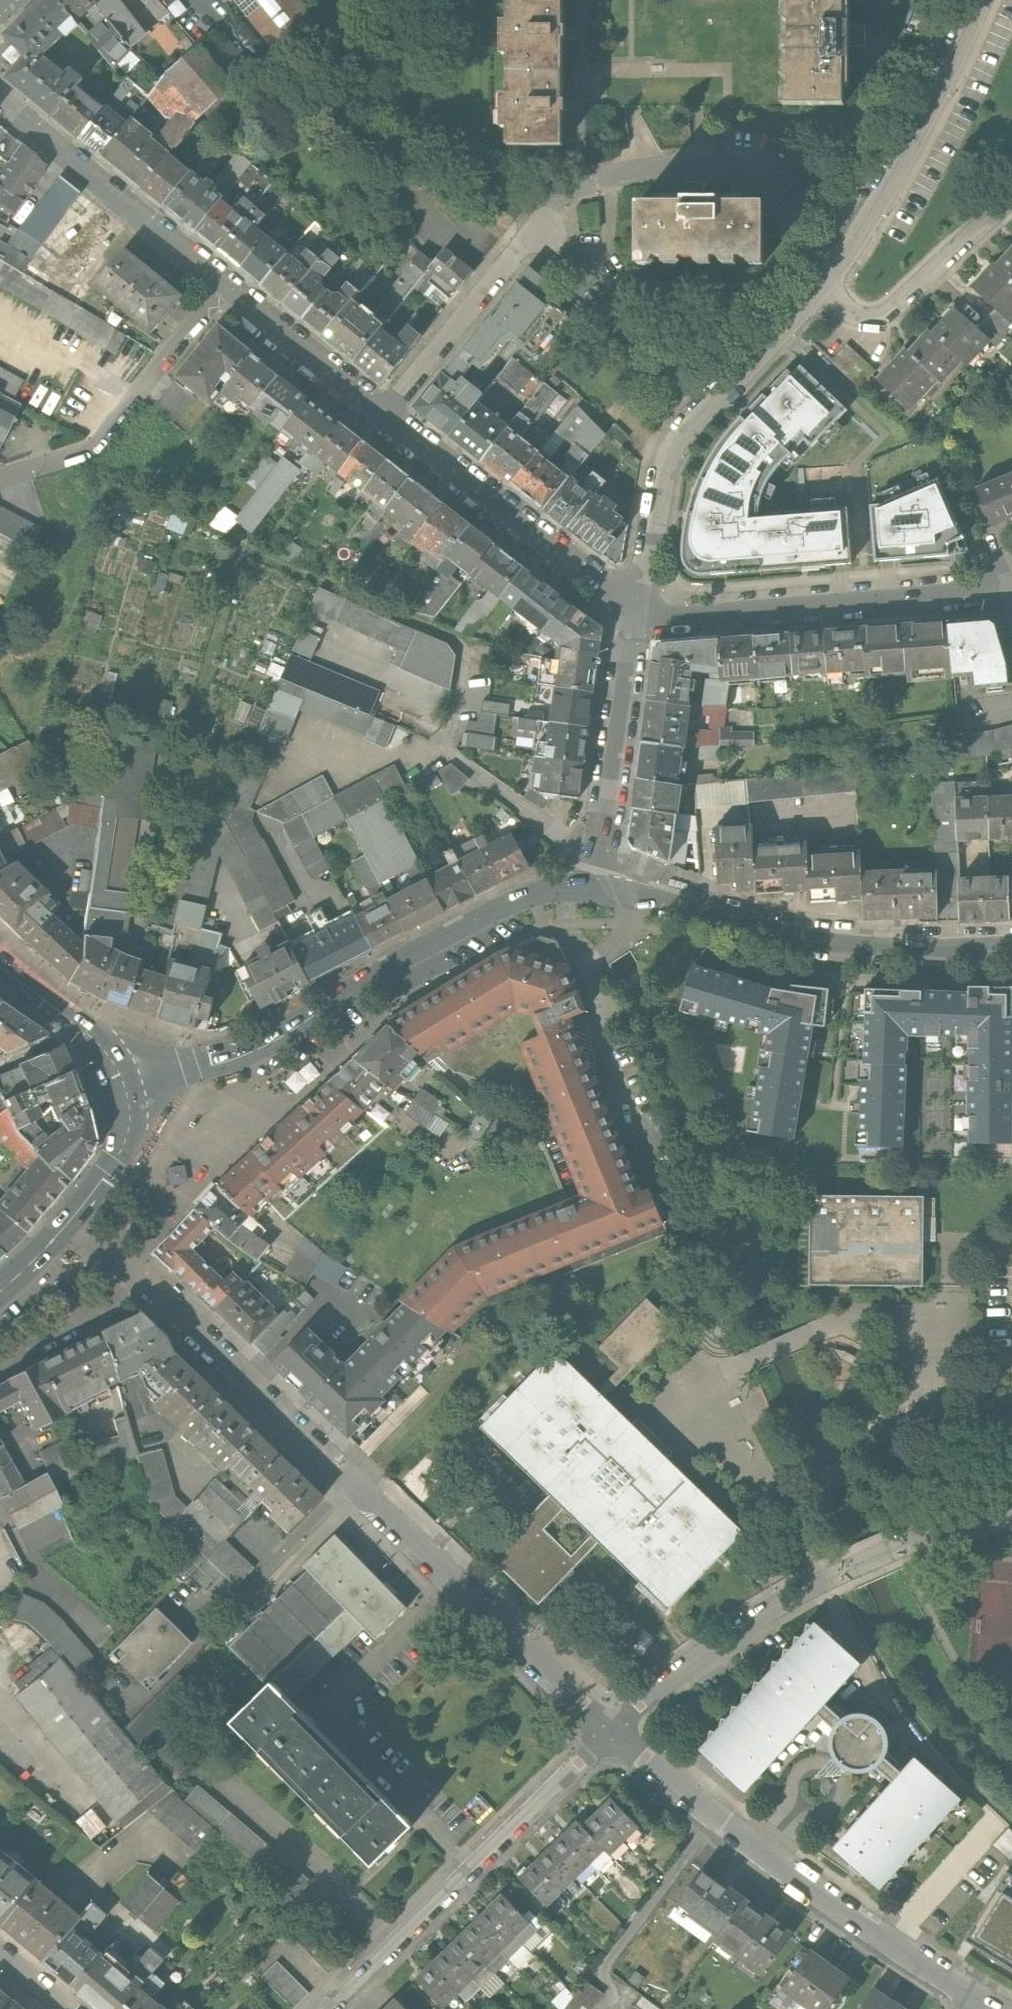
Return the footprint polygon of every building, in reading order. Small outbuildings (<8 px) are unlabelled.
[(75,22),(59,0),(43,0),(4,36),(26,57),(42,57),(75,22)] [(93,0),(59,0),(75,22),(96,5),(93,0)] [(96,5),(108,20),(131,50),(148,37),(119,0),(93,0),(96,5)] [(145,5),(159,23),(169,15),(156,0),(151,0),(145,5)] [(279,53),(316,23),(297,0),(237,0),(279,53)] [(509,71),(563,71),(563,34),(563,0),(509,0),(509,71)] [(844,0),(789,0),(789,105),(844,106),(844,0)] [(108,20),(88,38),(114,68),(131,50),(108,20)] [(219,30),(197,49),(233,92),(255,72),(219,30)] [(197,49),(163,79),(148,98),(169,123),(155,138),(173,154),(193,125),(233,92),(197,49)] [(7,79),(54,117),(77,88),(83,80),(71,70),(65,76),(42,57),(26,57),(7,79)] [(563,106),(563,71),(509,71),(509,145),(563,145),(563,106)] [(104,110),(77,88),(54,117),(81,139),(104,110)] [(109,105),(104,110),(81,139),(102,156),(130,121),(109,105)] [(151,139),(130,121),(102,156),(144,190),(169,159),(148,142),(151,139)] [(5,164),(20,144),(0,129),(0,161),(5,164)] [(216,142),(205,156),(214,164),(225,149),(216,142)] [(20,144),(5,164),(0,172),(0,210),(10,216),(46,165),(20,144)] [(217,179),(231,190),(251,165),(237,154),(217,179)] [(171,156),(169,159),(144,190),(165,207),(192,173),(171,156)] [(225,199),(215,191),(218,187),(209,180),(205,184),(192,173),(165,207),(198,233),(222,204),(225,199)] [(0,244),(0,264),(42,288),(59,262),(90,224),(93,226),(103,213),(59,178),(14,230),(4,246),(0,244)] [(198,233),(220,252),(255,210),(244,200),(233,213),(222,204),(198,233)] [(763,204),(638,204),(638,258),(763,258),(763,204)] [(265,218),(255,210),(220,252),(243,271),(269,238),(257,228),(265,218)] [(289,255),(269,238),(243,271),(263,287),(289,255)] [(123,247),(94,282),(150,330),(179,295),(123,247)] [(997,267),(1011,280),(1011,249),(997,267)] [(409,264),(424,276),(435,262),(420,250),(409,264)] [(436,275),(457,292),(473,273),(445,250),(435,262),(424,276),(430,282),(436,275)] [(329,252),(319,265),(330,274),(340,261),(329,252)] [(306,254),(299,262),(308,270),(315,262),(306,254)] [(299,262),(289,255),(263,287),(286,306),(313,273),(308,270),(299,262)] [(114,356),(126,336),(75,307),(42,288),(0,264),(0,288),(114,356)] [(1011,323),(1011,280),(997,267),(994,264),(972,289),(996,310),(1011,324),(1011,323)] [(319,265),(313,273),(324,282),(330,274),(319,265)] [(528,266),(463,349),(481,363),(488,369),(490,366),(502,351),(511,339),(544,298),(553,286),(528,266)] [(324,282),(313,273),(286,306),(307,322),(328,295),(321,289),(321,284),(324,282)] [(348,285),(339,295),(353,306),(361,295),(348,285)] [(332,298),(328,295),(307,322),(326,338),(353,306),(339,295),(332,298)] [(571,320),(544,298),(511,339),(520,345),(526,338),(535,345),(541,338),(563,355),(574,340),(563,331),(571,320)] [(385,332),(353,306),(326,338),(359,365),(385,332)] [(978,331),(992,344),(996,348),(1011,330),(1011,325),(1011,324),(996,310),(978,331)] [(956,312),(932,338),(963,365),(969,370),(992,344),(978,331),(956,312)] [(210,410),(227,385),(252,354),(219,328),(175,382),(195,398),(210,410)] [(397,342),(385,332),(359,365),(385,385),(421,340),(408,329),(397,342)] [(944,386),(963,365),(932,338),(928,334),(909,356),(939,382),(944,386)] [(874,371),(846,346),(831,363),(846,376),(852,370),(864,382),(874,371)] [(414,411),(448,438),(474,405),(481,397),(465,384),(481,363),(463,349),(414,411)] [(512,359),(502,351),(490,366),(500,374),(512,359)] [(912,413),(939,382),(909,356),(905,352),(878,383),(912,413)] [(227,385),(256,408),(281,377),(252,354),(227,385)] [(697,459),(690,514),(785,509),(783,462),(848,401),(801,358),(697,459)] [(533,376),(512,359),(500,374),(497,377),(519,394),(533,376)] [(0,371),(0,401),(8,405),(20,382),(0,371)] [(256,408),(286,431),(311,400),(281,377),(256,408)] [(46,414),(59,394),(35,379),(23,400),(46,414)] [(195,398),(175,382),(154,409),(173,425),(195,398)] [(286,431),(314,454),(339,423),(311,400),(286,431)] [(448,438),(482,465),(508,432),(474,405),(448,438)] [(577,408),(538,456),(548,464),(566,441),(574,448),(588,459),(607,437),(577,408)] [(314,454),(340,474),(365,443),(339,423),(314,454)] [(615,425),(608,434),(621,446),(629,437),(615,425)] [(248,432),(239,426),(229,439),(237,445),(248,432)] [(482,465),(512,488),(538,456),(508,432),(482,465)] [(340,474),(365,494),(390,462),(365,443),(340,474)] [(588,459),(574,448),(565,461),(579,471),(588,459)] [(512,488),(544,513),(570,481),(548,464),(538,456),(512,488)] [(300,470),(287,460),(239,523),(252,533),(300,470)] [(365,494),(389,513),(414,481),(390,462),(365,494)] [(567,532),(593,499),(606,483),(594,473),(581,489),(570,481),(544,513),(567,532)] [(993,529),(1011,521),(1011,476),(976,491),(993,529)] [(389,513),(417,535),(443,504),(414,481),(389,513)] [(84,492),(71,488),(66,503),(80,507),(84,492)] [(953,493),(873,502),(879,561),(973,547),(953,493)] [(623,523),(593,499),(567,532),(605,561),(615,549),(607,543),(623,523)] [(417,535),(447,560),(473,528),(443,504),(417,535)] [(785,509),(788,568),(858,565),(854,504),(785,509)] [(17,574),(40,531),(0,509),(0,565),(17,574)] [(721,572),(788,568),(785,509),(690,514),(687,546),(693,555),(704,567),(721,572)] [(167,515),(159,512),(155,523),(163,526),(167,515)] [(195,522),(173,513),(166,530),(188,539),(195,522)] [(141,528),(133,525),(128,538),(137,541),(141,528)] [(458,567),(468,575),(493,544),(473,528),(447,560),(439,570),(449,579),(452,575),(458,567)] [(301,551),(290,543),(279,557),(292,563),(301,551)] [(526,569),(493,544),(468,575),(500,602),(526,569)] [(154,565),(142,561),(138,572),(150,576),(154,565)] [(500,602),(555,645),(581,612),(526,569),(500,602)] [(464,583),(452,575),(449,579),(439,570),(408,610),(435,620),(464,583)] [(183,578),(170,574),(167,581),(181,586),(183,578)] [(236,588),(233,599),(240,601),(243,590),(236,588)] [(311,611),(408,653),(417,632),(320,590),(311,611)] [(555,645),(567,654),(599,658),(603,634),(600,627),(581,612),(555,645)] [(99,618),(84,613),(79,627),(94,631),(99,618)] [(993,622),(948,625),(951,672),(952,681),(971,680),(972,693),(1009,691),(993,622)] [(948,625),(903,628),(906,675),(951,672),(948,625)] [(863,678),(906,675),(903,628),(860,631),(863,678)] [(303,631),(294,652),(312,659),(321,638),(303,631)] [(826,681),(863,678),(860,631),(823,634),(826,681)] [(450,646),(417,632),(408,653),(401,669),(451,692),(457,657),(450,646)] [(791,683),(826,681),(823,634),(788,636),(791,683)] [(757,685),(791,683),(788,636),(753,638),(757,685)] [(731,683),(757,685),(753,638),(720,640),(723,682),(731,683)] [(687,707),(692,673),(716,675),(723,682),(720,640),(694,643),(656,649),(649,704),(687,707)] [(567,654),(559,687),(593,692),(599,658),(567,654)] [(285,671),(281,681),(368,717),(378,693),(291,656),(285,671)] [(90,663),(88,670),(98,674),(100,666),(90,663)] [(267,675),(281,681),(285,671),(272,665),(267,675)] [(728,709),(731,683),(723,682),(716,675),(692,673),(687,707),(728,709)] [(110,696),(115,676),(107,674),(102,693),(110,696)] [(281,681),(268,711),(294,722),(299,710),(386,747),(394,728),(368,717),(281,681)] [(559,687),(553,726),(587,731),(593,692),(559,687)] [(466,733),(494,738),(498,714),(509,716),(511,705),(484,700),(482,712),(479,711),(478,722),(468,721),(466,733)] [(649,704),(643,747),(682,750),(687,707),(649,704)] [(725,727),(728,709),(687,707),(682,750),(703,750),(702,761),(721,762),(722,745),(725,727)] [(284,745),(294,722),(268,711),(259,734),(278,742),(284,745)] [(553,726),(547,761),(581,766),(587,731),(553,726)] [(733,727),(725,727),(722,745),(755,747),(755,732),(734,732),(733,727)] [(991,735),(960,739),(963,761),(993,757),(1010,752),(1011,758),(1011,729),(991,735)] [(249,811),(278,742),(259,734),(230,803),(249,811)] [(106,769),(102,800),(117,802),(114,818),(135,822),(145,823),(157,745),(111,738),(106,769)] [(41,769),(27,742),(0,756),(0,791),(41,769)] [(643,747),(638,787),(678,794),(682,750),(643,747)] [(904,754),(904,763),(919,762),(919,754),(904,754)] [(576,799),(581,766),(547,761),(542,794),(576,799)] [(65,825),(97,830),(102,800),(106,769),(74,764),(65,825)] [(452,764),(438,772),(451,797),(459,794),(470,781),(452,764)] [(395,766),(373,778),(385,802),(407,790),(395,766)] [(855,770),(746,780),(748,805),(857,793),(855,770)] [(441,785),(435,775),(422,783),(427,792),(441,785)] [(696,777),(696,786),(714,784),(714,775),(696,777)] [(258,812),(283,824),(301,815),(334,798),(323,777),(258,812)] [(346,822),(385,802),(373,778),(334,798),(346,822)] [(697,811),(748,805),(746,780),(714,784),(696,786),(697,811)] [(956,802),(955,783),(933,783),(936,869),(937,888),(958,888),(958,882),(957,847),(956,802)] [(638,787),(635,816),(675,823),(678,794),(638,787)] [(530,789),(524,798),(543,811),(549,802),(530,789)] [(346,822),(334,798),(301,815),(313,839),(346,822)] [(103,893),(104,883),(114,818),(117,802),(102,800),(97,830),(85,911),(127,917),(131,897),(103,893)] [(956,802),(957,847),(1011,845),(1011,800),(956,802)] [(419,866),(385,802),(346,822),(363,855),(351,862),(371,900),(374,899),(385,893),(381,885),(419,866)] [(254,812),(249,811),(230,803),(222,818),(273,914),(287,907),(295,903),(262,840),(260,841),(251,822),(254,812)] [(0,810),(0,829),(12,823),(4,808),(0,810)] [(14,829),(24,849),(64,829),(54,809),(14,829)] [(313,839),(301,815),(283,824),(312,880),(330,871),(313,839)] [(670,866),(675,823),(635,816),(630,851),(670,866)] [(135,822),(114,818),(104,883),(126,887),(135,822)] [(260,932),(278,923),(273,914),(222,818),(217,830),(212,841),(219,854),(260,932)] [(738,890),(756,889),(753,843),(753,825),(716,827),(719,882),(737,881),(738,890)] [(199,826),(181,901),(206,908),(219,854),(212,841),(217,830),(199,826)] [(474,840),(480,852),(497,884),(528,868),(511,835),(488,847),(482,836),(474,840)] [(756,893),(810,890),(808,851),(808,840),(753,843),(756,889),(756,893)] [(811,901),(863,899),(862,872),(861,848),(808,851),(810,890),(811,901)] [(443,912),(476,895),(459,862),(453,850),(443,855),(450,868),(426,880),(428,883),(443,912)] [(480,852),(459,862),(476,895),(497,884),(480,852)] [(7,933),(10,930),(43,897),(11,866),(0,872),(0,925),(7,933)] [(864,921),(938,917),(937,888),(936,869),(862,872),(863,899),(864,921)] [(958,888),(959,929),(1011,927),(1010,880),(958,882),(958,888)] [(405,932),(443,912),(428,883),(390,903),(405,932)] [(373,948),(405,932),(390,903),(385,893),(374,899),(379,909),(367,915),(365,912),(357,917),(373,948)] [(55,907),(43,897),(10,930),(67,983),(77,969),(81,944),(48,916),(55,907)] [(204,918),(206,908),(181,901),(175,925),(200,931),(204,918)] [(292,916),(287,907),(273,914),(278,923),(292,916)] [(357,917),(333,929),(322,908),(306,916),(317,937),(294,949),(310,981),(373,948),(357,917)] [(85,911),(81,938),(106,942),(123,945),(127,917),(85,911)] [(215,920),(204,918),(200,931),(211,933),(215,920)] [(81,938),(81,944),(77,969),(67,983),(94,1001),(122,1010),(133,970),(135,964),(120,959),(106,951),(106,942),(81,938)] [(260,1007),(310,981),(294,949),(291,943),(272,953),(268,945),(259,949),(263,957),(240,969),(260,1007)] [(569,964),(514,946),(401,1013),(390,1019),(418,1049),(426,1045),(438,1038),(445,1050),(514,1007),(536,1012),(540,1022),(568,1011),(586,1003),(579,987),(569,964)] [(170,961),(164,980),(153,1020),(195,1032),(197,1022),(209,1025),(213,1007),(202,1004),(210,972),(170,961)] [(758,1030),(770,985),(692,965),(679,1008),(758,1030)] [(122,1010),(153,1020),(164,980),(133,970),(122,1010)] [(765,1051),(806,1059),(811,1025),(824,1026),(828,988),(790,984),(790,990),(770,985),(758,1030),(768,1033),(765,1051)] [(974,1061),(1011,1063),(1011,988),(971,987),(970,998),(957,998),(955,1036),(975,1037),(974,1061)] [(907,1034),(955,1036),(957,998),(870,994),(867,1066),(874,1066),(906,1067),(907,1034)] [(7,1033),(19,1016),(0,1002),(0,1028),(7,1033)] [(488,1295),(665,1223),(651,1190),(642,1193),(632,1166),(599,1086),(568,1011),(540,1022),(544,1032),(523,1042),(549,1106),(586,1196),(456,1247),(488,1295)] [(19,1016),(7,1033),(0,1028),(0,1050),(4,1053),(45,1034),(19,1016)] [(390,1019),(357,1055),(386,1081),(395,1087),(397,1088),(418,1061),(411,1056),(418,1049),(390,1019)] [(17,1064),(28,1090),(72,1069),(60,1045),(17,1064)] [(806,1059),(765,1051),(750,1133),(791,1140),(806,1059)] [(350,1118),(386,1081),(357,1055),(321,1088),(350,1118)] [(1011,1103),(1011,1063),(974,1061),(971,1144),(1010,1145),(1011,1103)] [(906,1067),(874,1066),(873,1084),(862,1083),(860,1133),(870,1133),(870,1148),(903,1149),(906,1067)] [(47,1097),(51,1106),(80,1092),(72,1069),(28,1090),(34,1101),(47,1097)] [(372,1141),(403,1111),(387,1099),(395,1087),(386,1081),(350,1118),(372,1141)] [(290,1222),(372,1141),(350,1118),(321,1088),(302,1107),(298,1111),(269,1140),(263,1145),(238,1169),(268,1200),(290,1222)] [(414,1100),(434,1113),(440,1104),(441,1102),(422,1088),(414,1100)] [(3,1102),(5,1108),(34,1101),(28,1090),(3,1102)] [(86,1108),(80,1092),(51,1106),(59,1124),(43,1136),(29,1147),(39,1157),(50,1169),(52,1167),(69,1180),(90,1153),(94,1142),(86,1108)] [(426,1127),(435,1114),(434,1113),(414,1100),(405,1113),(426,1127)] [(40,1117),(34,1101),(5,1108),(15,1129),(29,1147),(43,1136),(33,1125),(31,1121),(40,1117)] [(447,1110),(440,1104),(434,1113),(435,1114),(441,1118),(447,1110)] [(27,1169),(39,1157),(29,1147),(15,1129),(5,1108),(0,1113),(0,1141),(27,1169)] [(479,1111),(466,1133),(474,1138),(486,1118),(479,1111)] [(69,1180),(52,1167),(50,1169),(39,1157),(27,1169),(0,1200),(0,1210),(26,1231),(69,1180)] [(268,1200),(238,1169),(217,1190),(249,1220),(268,1200)] [(242,1227),(249,1220),(217,1190),(195,1211),(215,1227),(230,1240),(259,1260),(270,1247),(242,1227)] [(923,1197),(923,1195),(810,1194),(809,1283),(921,1285),(922,1243),(922,1217),(923,1197)] [(5,1254),(26,1231),(0,1210),(0,1258),(5,1254)] [(181,1275),(200,1256),(193,1249),(215,1227),(195,1211),(156,1255),(181,1275)] [(285,1274),(306,1284),(316,1266),(324,1252),(306,1238),(285,1274)] [(404,1301),(453,1331),(488,1295),(456,1247),(404,1301)] [(232,1270),(223,1279),(200,1256),(181,1275),(215,1307),(242,1279),(232,1270)] [(326,1271),(316,1266),(306,1284),(294,1298),(305,1308),(317,1296),(318,1284),(326,1271)] [(215,1307),(250,1341),(278,1314),(242,1279),(215,1307)] [(598,1348),(621,1370),(669,1320),(647,1298),(598,1348)] [(307,1329),(273,1366),(346,1438),(453,1331),(404,1301),(343,1364),(307,1329)] [(141,1308),(97,1329),(114,1377),(140,1365),(173,1350),(165,1332),(141,1308)] [(250,1341),(267,1358),(282,1341),(278,1338),(296,1318),(291,1313),(288,1317),(282,1311),(278,1314),(250,1341)] [(621,1370),(599,1393),(605,1398),(675,1326),(669,1320),(621,1370)] [(97,1329),(36,1361),(61,1411),(104,1389),(101,1383),(114,1377),(97,1329)] [(150,1386),(161,1397),(156,1401),(181,1425),(215,1390),(191,1367),(173,1350),(140,1365),(150,1386)] [(666,1458),(648,1440),(605,1398),(599,1393),(555,1351),(481,1428),(549,1494),(489,1556),(538,1605),(599,1544),(667,1610),(743,1533),(666,1458)] [(61,1411),(36,1361),(5,1376),(7,1381),(0,1384),(0,1405),(17,1396),(33,1426),(61,1411)] [(215,1390),(181,1425),(226,1470),(233,1463),(261,1435),(215,1390)] [(138,1456),(127,1417),(116,1420),(120,1435),(82,1445),(89,1469),(138,1456)] [(233,1463),(267,1496),(294,1468),(261,1435),(233,1463)] [(66,1436),(38,1449),(49,1472),(74,1461),(66,1436)] [(0,1445),(0,1498),(16,1528),(60,1504),(50,1487),(44,1475),(23,1486),(0,1445)] [(140,1458),(152,1502),(198,1547),(224,1572),(236,1585),(254,1567),(225,1539),(244,1520),(210,1487),(188,1509),(176,1497),(163,1451),(140,1458)] [(80,1473),(74,1461),(49,1472),(44,1475),(50,1487),(80,1473)] [(226,1470),(210,1487),(244,1520),(267,1496),(233,1463),(226,1470)] [(294,1468),(267,1496),(278,1507),(272,1513),(290,1530),(323,1496),(294,1468)] [(304,1564),(308,1568),(363,1628),(374,1639),(407,1607),(398,1598),(383,1583),(341,1540),(335,1534),(304,1564)] [(206,1590),(224,1572),(198,1547),(180,1565),(206,1590)] [(289,1700),(363,1628),(308,1568),(248,1627),(237,1615),(218,1634),(269,1686),(273,1683),(289,1700)] [(41,1601),(16,1590),(6,1615),(26,1621),(44,1638),(50,1645),(59,1656),(74,1673),(92,1655),(62,1619),(41,1601)] [(127,1652),(120,1659),(141,1680),(147,1674),(158,1675),(191,1640),(155,1606),(119,1644),(127,1652)] [(865,1768),(874,1764),(895,1783),(886,1794),(880,1793),(878,1801),(874,1806),(868,1805),(866,1815),(863,1819),(857,1817),(855,1828),(852,1831),(846,1830),(844,1840),(836,1848),(880,1887),(887,1879),(897,1876),(895,1869),(898,1867),(908,1863),(906,1857),(909,1854),(919,1851),(917,1845),(920,1842),(930,1839),(929,1833),(949,1810),(959,1807),(958,1800),(959,1798),(916,1759),(903,1774),(882,1755),(885,1748),(885,1741),(896,1740),(894,1731),(891,1723),(885,1716),(877,1709),(867,1706),(858,1705),(858,1716),(850,1717),(844,1720),(823,1701),(837,1685),(847,1682),(845,1675),(849,1672),(858,1669),(857,1663),(858,1661),(815,1622),(813,1625),(807,1623),(805,1633),(802,1637),(796,1636),(794,1646),(791,1649),(785,1648),(782,1658),(779,1662),(773,1660),(772,1670),(761,1682),(755,1681),(753,1692),(750,1695),(743,1693),(741,1704),(739,1707),(732,1706),(730,1716),(727,1719),(721,1718),(719,1729),(716,1732),(710,1731),(707,1742),(700,1749),(744,1788),(750,1781),(761,1777),(759,1771),(763,1767),(773,1764),(770,1758),(773,1755),(784,1752),(782,1746),(784,1743),(795,1739),(793,1733),(796,1730),(806,1727),(804,1721),(814,1710),(835,1729),(833,1737),(833,1748),(838,1758),(846,1765),(855,1768),(865,1768)] [(13,1682),(19,1689),(59,1656),(50,1645),(28,1664),(32,1668),(13,1682)] [(121,1730),(74,1673),(59,1656),(19,1689),(13,1694),(124,1827),(147,1809),(172,1790),(170,1788),(163,1780),(136,1748),(121,1730)] [(178,1672),(121,1730),(136,1748),(195,1688),(178,1672)] [(233,1722),(373,1865),(413,1826),(377,1789),(304,1715),(289,1700),(273,1683),(269,1686),(233,1722)] [(173,1772),(163,1780),(170,1788),(181,1780),(173,1772)] [(198,1784),(183,1801),(215,1828),(229,1811),(198,1784)] [(183,1801),(172,1790),(147,1809),(196,1851),(215,1828),(183,1801)] [(609,1794),(594,1808),(623,1838),(638,1824),(609,1794)] [(608,1853),(623,1838),(594,1808),(579,1822),(603,1848),(608,1853)] [(310,1880),(229,1811),(215,1828),(296,1897),(310,1880)] [(575,1818),(560,1831),(589,1861),(603,1848),(579,1822),(575,1818)] [(575,1875),(589,1861),(560,1831),(546,1845),(575,1875)] [(546,1845),(532,1859),(560,1889),(575,1875),(546,1845)] [(1,1923),(36,1882),(0,1852),(0,1922),(1,1923)] [(546,1903),(560,1889),(532,1859),(517,1873),(546,1903)] [(678,1901),(722,1933),(746,1898),(703,1867),(678,1901)] [(144,1869),(118,1899),(153,1929),(179,1899),(174,1895),(163,1886),(144,1869)] [(177,1870),(163,1886),(174,1895),(188,1879),(177,1870)] [(1006,1872),(964,1939),(1011,1968),(1011,1875),(1006,1872)] [(78,1918),(36,1882),(1,1923),(44,1959),(71,1926),(78,1918)] [(500,1891),(485,1905),(514,1934),(529,1920),(500,1891)] [(792,1932),(746,1898),(722,1933),(718,1938),(764,1971),(792,1932)] [(91,1903),(78,1918),(71,1926),(86,1939),(106,1915),(91,1903)] [(485,1905),(471,1920),(500,1949),(514,1934),(485,1905)] [(471,1920),(457,1934),(485,1963),(500,1949),(471,1920)] [(44,1959),(74,1984),(99,1955),(101,1952),(86,1939),(71,1926),(44,1959)] [(457,1934),(442,1948),(471,1977),(485,1963),(457,1934)] [(126,1978),(138,1988),(153,1971),(164,1958),(152,1948),(126,1978)] [(457,1992),(471,1977),(442,1948),(428,1963),(457,1992)] [(784,1989),(803,2003),(832,1963),(813,1949),(784,1989)] [(99,1955),(74,1984),(103,2008),(120,2008),(138,1988),(126,1978),(99,1955)] [(262,1976),(294,2008),(309,1993),(277,1961),(262,1976)] [(428,1963),(413,1977),(442,2006),(457,1992),(428,1963)] [(832,1963),(803,2003),(812,2008),(827,2008),(850,1977),(832,1963)] [(635,1969),(628,1979),(637,1986),(644,1976),(635,1969)] [(166,1982),(153,1971),(138,1988),(151,1999),(166,1982)] [(585,1980),(574,1996),(564,2008),(592,2008),(603,1993),(585,1980)] [(559,2008),(564,2008),(574,1996),(566,1987),(551,2001),(559,2008)] [(859,2008),(908,2008),(874,1987),(859,2008)] [(138,1988),(120,2008),(154,2008),(158,2005),(151,1999),(138,1988)] [(0,1990),(0,2008),(5,2008),(12,2001),(0,1990)] [(379,2008),(406,2008),(393,1996),(379,2008)] [(642,1996),(635,2005),(634,2004),(630,2008),(661,2008),(642,1996)] [(175,2008),(192,2008),(182,2000),(175,2008)] [(12,2001),(5,2008),(22,2008),(12,2001)]
